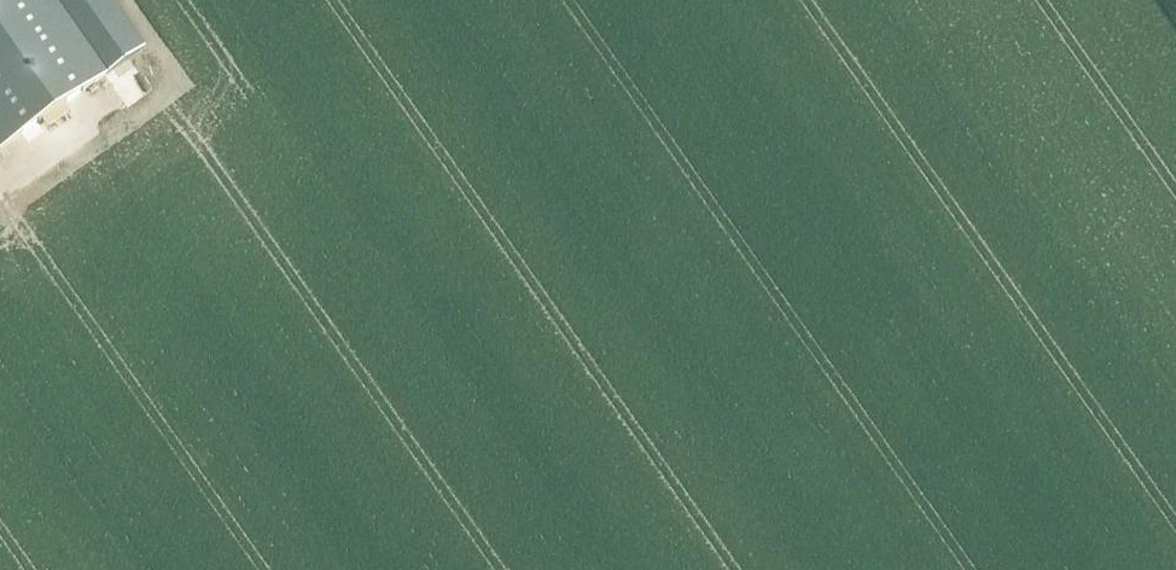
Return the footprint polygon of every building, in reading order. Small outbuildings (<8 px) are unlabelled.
[(106,74),(54,0),(0,0),(0,149),(106,74)] [(10,187),(0,177),(0,198),(10,187)]
